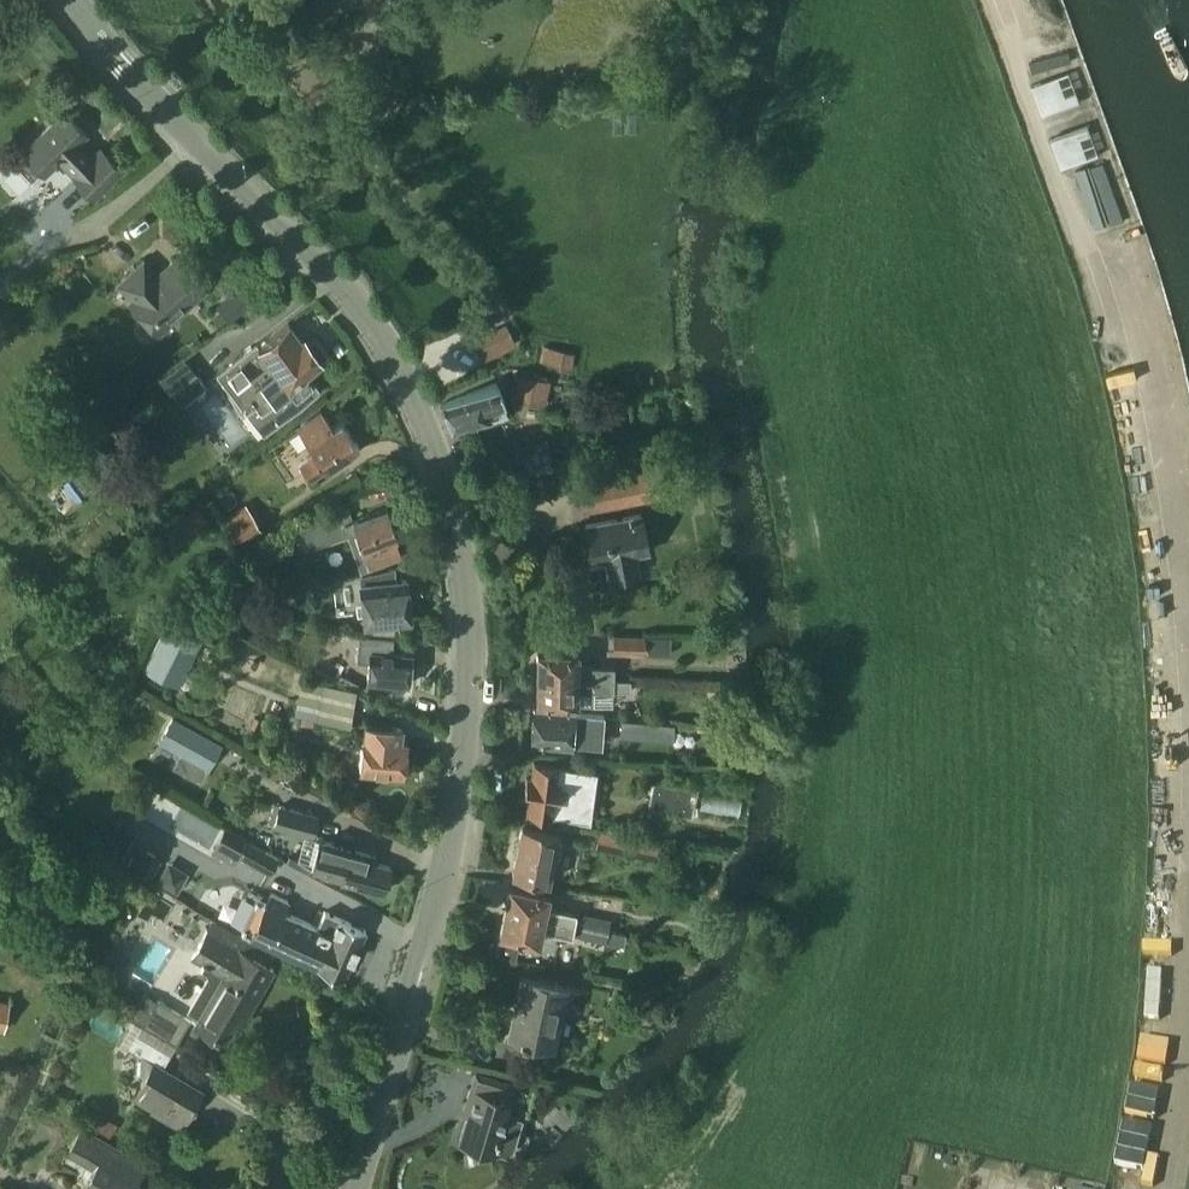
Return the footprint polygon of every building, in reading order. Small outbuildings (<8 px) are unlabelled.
[(169,71),(163,76),(177,91),(183,86),(169,71)] [(1036,84),(1046,114),(1084,101),(1074,72),(1036,84)] [(65,111),(23,150),(27,154),(16,164),(32,181),(43,171),(46,174),(61,160),(74,175),(96,198),(123,172),(102,149),(94,156),(81,141),(88,135),(65,111)] [(1054,137),(1065,167),(1103,154),(1092,124),(1054,137)] [(158,274),(144,259),(118,284),(132,299),(129,301),(160,334),(206,290),(176,258),(158,274)] [(244,282),(224,299),(239,316),(258,300),(244,282)] [(322,391),(314,381),(306,371),(322,358),(330,352),(315,334),(307,340),(304,335),(301,337),(289,321),(256,346),(256,345),(217,373),(263,435),(322,391)] [(471,341),(482,361),(516,343),(505,323),(471,341)] [(544,345),(540,362),(572,368),(576,351),(544,345)] [(183,403),(206,385),(196,371),(172,389),(183,403)] [(547,402),(551,379),(520,373),(516,396),(547,402)] [(498,382),(450,402),(442,406),(453,431),(491,415),(488,408),(506,400),(498,382)] [(322,411),(296,427),(314,453),(298,463),(310,480),(325,470),(359,447),(341,421),(333,427),(322,411)] [(518,475),(554,469),(548,438),(513,445),(518,475)] [(669,494),(668,492),(697,487),(692,456),(662,462),(662,461),(576,478),(583,511),(669,494)] [(179,547),(201,531),(197,526),(208,518),(199,505),(166,529),(179,547)] [(349,511),(294,530),(301,551),(347,534),(359,570),(402,556),(396,539),(398,538),(388,509),(353,521),(349,511)] [(253,514),(230,529),(240,545),(263,530),(253,514)] [(584,525),(592,563),(605,561),(609,579),(640,573),(636,554),(649,552),(642,514),(584,525)] [(361,583),(359,583),(360,599),(361,611),(361,613),(362,623),(371,623),(411,619),(407,579),(397,580),(396,566),(360,575),(361,583)] [(243,599),(223,603),(224,613),(244,616),(243,599)] [(165,621),(145,663),(175,678),(196,636),(165,621)] [(357,632),(354,660),(367,661),(367,662),(366,681),(409,686),(412,654),(385,651),(387,635),(357,632)] [(644,636),(615,636),(615,652),(644,652),(644,636)] [(578,667),(578,666),(579,652),(538,652),(537,678),(614,680),(615,667),(578,667)] [(114,670),(106,678),(119,690),(127,682),(114,670)] [(536,704),(578,705),(594,705),(594,691),(614,692),(614,691),(631,691),(631,680),(614,680),(537,678),(536,704)] [(297,715),(317,720),(349,724),(355,689),(323,684),(304,680),(297,715)] [(534,709),(532,744),(572,747),(572,745),(593,746),(595,714),(575,712),(534,709)] [(209,769),(223,743),(173,715),(158,741),(209,769)] [(623,729),(623,736),(669,740),(670,723),(624,719),(623,729)] [(365,722),(363,734),(359,767),(403,772),(407,741),(401,740),(403,726),(365,722)] [(528,778),(525,797),(529,798),(527,813),(575,820),(578,801),(594,803),(597,777),(597,776),(597,775),(597,774),(596,773),(595,772),(594,772),(594,771),(593,771),(558,767),(558,766),(534,763),(532,778),(528,778)] [(649,808),(692,816),(697,787),(654,779),(649,808)] [(744,800),(708,792),(704,809),(740,817),(744,800)] [(273,826),(313,838),(319,816),(279,804),(273,826)] [(522,824),(517,848),(554,855),(558,831),(522,824)] [(619,834),(615,851),(656,859),(660,842),(619,834)] [(320,840),(313,866),(322,869),(321,872),(340,877),(340,879),(384,891),(391,866),(374,861),(375,855),(349,847),(349,848),(348,849),(320,840)] [(250,841),(241,857),(268,873),(271,875),(280,860),(250,841)] [(554,855),(517,848),(512,873),(549,880),(554,855)] [(143,849),(133,865),(149,875),(159,858),(143,849)] [(577,913),(546,907),(549,893),(510,885),(505,910),(575,924),(577,913)] [(271,893),(266,903),(284,911),(289,902),(271,893)] [(325,911),(318,927),(284,911),(266,903),(257,899),(242,930),(250,933),(249,934),(344,978),(366,930),(325,911)] [(572,936),(575,924),(505,910),(500,934),(539,942),(541,930),(572,936)] [(583,925),(609,930),(611,918),(585,914),(583,925)] [(267,966),(273,957),(213,921),(192,957),(207,965),(206,967),(208,976),(187,1011),(198,1018),(196,1022),(225,1040),(243,1010),(248,1013),(274,970),(267,966)] [(609,930),(583,925),(581,938),(607,942),(609,930)] [(496,953),(515,957),(518,942),(499,939),(496,953)] [(523,976),(510,1038),(552,1046),(564,984),(523,976)] [(10,1001),(0,999),(0,1029),(4,1030),(10,1001)] [(177,1043),(191,1019),(158,1000),(144,1024),(177,1043)] [(643,1010),(640,1014),(640,1019),(645,1024),(652,1023),(654,1017),(654,1012),(650,1009),(643,1010)] [(129,1048),(141,1056),(153,1063),(153,1062),(163,1068),(176,1045),(143,1025),(129,1048)] [(144,1077),(133,1095),(152,1106),(150,1109),(181,1126),(202,1090),(163,1068),(153,1062),(153,1063),(141,1056),(140,1072),(144,1077)] [(521,1118),(505,1114),(510,1099),(471,1087),(465,1104),(470,1105),(459,1141),(494,1151),(495,1149),(506,1152),(513,1144),(521,1118)] [(133,1154),(81,1124),(65,1151),(92,1167),(79,1188),(150,1188),(123,1173),(133,1154)]
